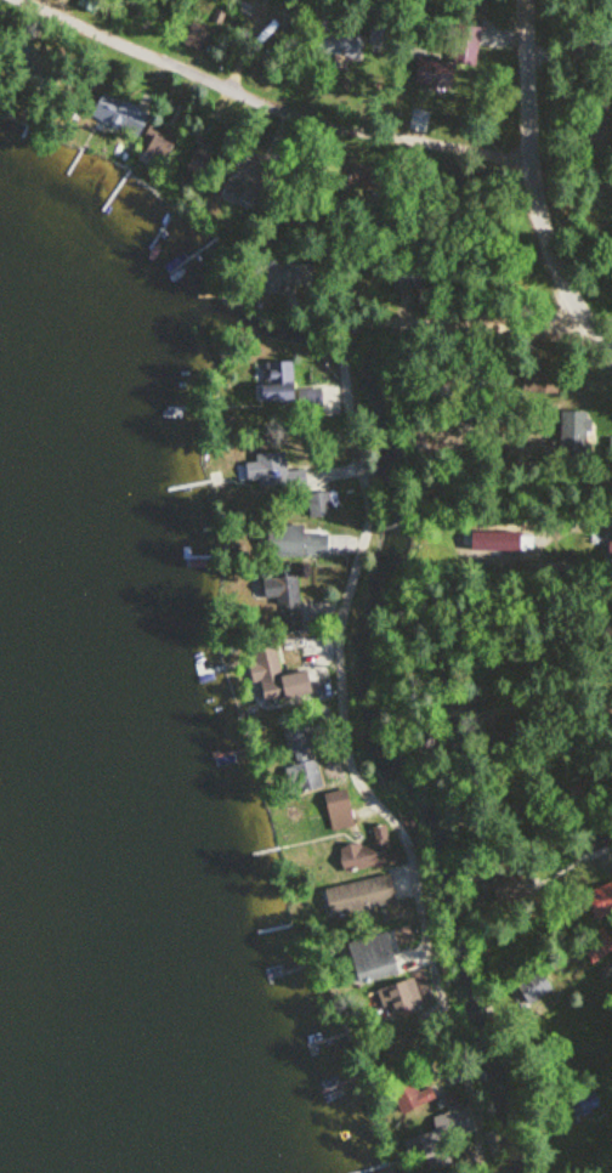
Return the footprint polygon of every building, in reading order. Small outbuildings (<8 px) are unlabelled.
[(205,53),(214,30),(192,21),(182,44),(205,53)] [(385,26),(371,25),(369,46),(383,47),(385,26)] [(454,64),(475,66),(480,30),(457,28),(452,64),(421,60),(418,88),(450,93),(454,64)] [(315,53),(360,60),(363,36),(318,29),(315,53)] [(88,113),(134,140),(148,116),(103,88),(88,113)] [(176,136),(151,125),(139,151),(164,162),(176,136)] [(282,292),(282,287),(313,287),(313,264),(265,264),(265,292),(282,292)] [(418,271),(398,271),(398,288),(418,288),(418,271)] [(293,363),(257,363),(257,402),(293,402),(293,363)] [(546,392),(546,370),(525,370),(525,392),(546,392)] [(588,458),(588,412),(560,412),(560,458),(588,458)] [(255,455),(256,464),(246,464),(247,482),(257,481),(258,488),(306,485),(306,471),(286,472),(285,453),(255,455)] [(330,517),(330,494),(309,494),(309,517),(330,517)] [(327,556),(327,534),(302,534),(302,525),(260,525),(260,557),(327,556)] [(299,601),(298,577),(255,578),(255,602),(299,601)] [(309,695),(305,672),(281,676),(276,645),(252,649),(255,665),(247,666),(250,685),(257,683),(261,704),(309,695)] [(295,795),(322,789),(316,760),(313,761),(306,727),(282,732),(295,795)] [(355,826),(345,792),(321,798),(332,833),(355,826)] [(390,849),(387,826),(370,829),(372,844),(338,849),(342,873),(402,865),(400,848),(390,849)] [(606,829),(577,836),(581,853),(610,846),(606,829)] [(489,881),(494,904),(524,898),(520,875),(489,881)] [(324,889),(330,918),(382,907),(385,921),(410,916),(407,902),(395,904),(390,876),(324,889)] [(595,920),(611,913),(611,881),(584,894),(595,920)] [(611,949),(611,942),(601,928),(578,946),(593,964),(611,949)] [(396,976),(388,935),(347,943),(355,984),(396,976)] [(515,986),(529,1007),(552,991),(538,970),(515,986)] [(378,991),(387,1018),(416,1007),(407,981),(378,991)] [(394,1077),(397,1109),(434,1106),(432,1089),(414,1091),(413,1075),(394,1077)] [(600,1109),(596,1094),(571,1101),(575,1116),(600,1109)] [(431,1120),(443,1143),(476,1127),(464,1103),(431,1120)]
